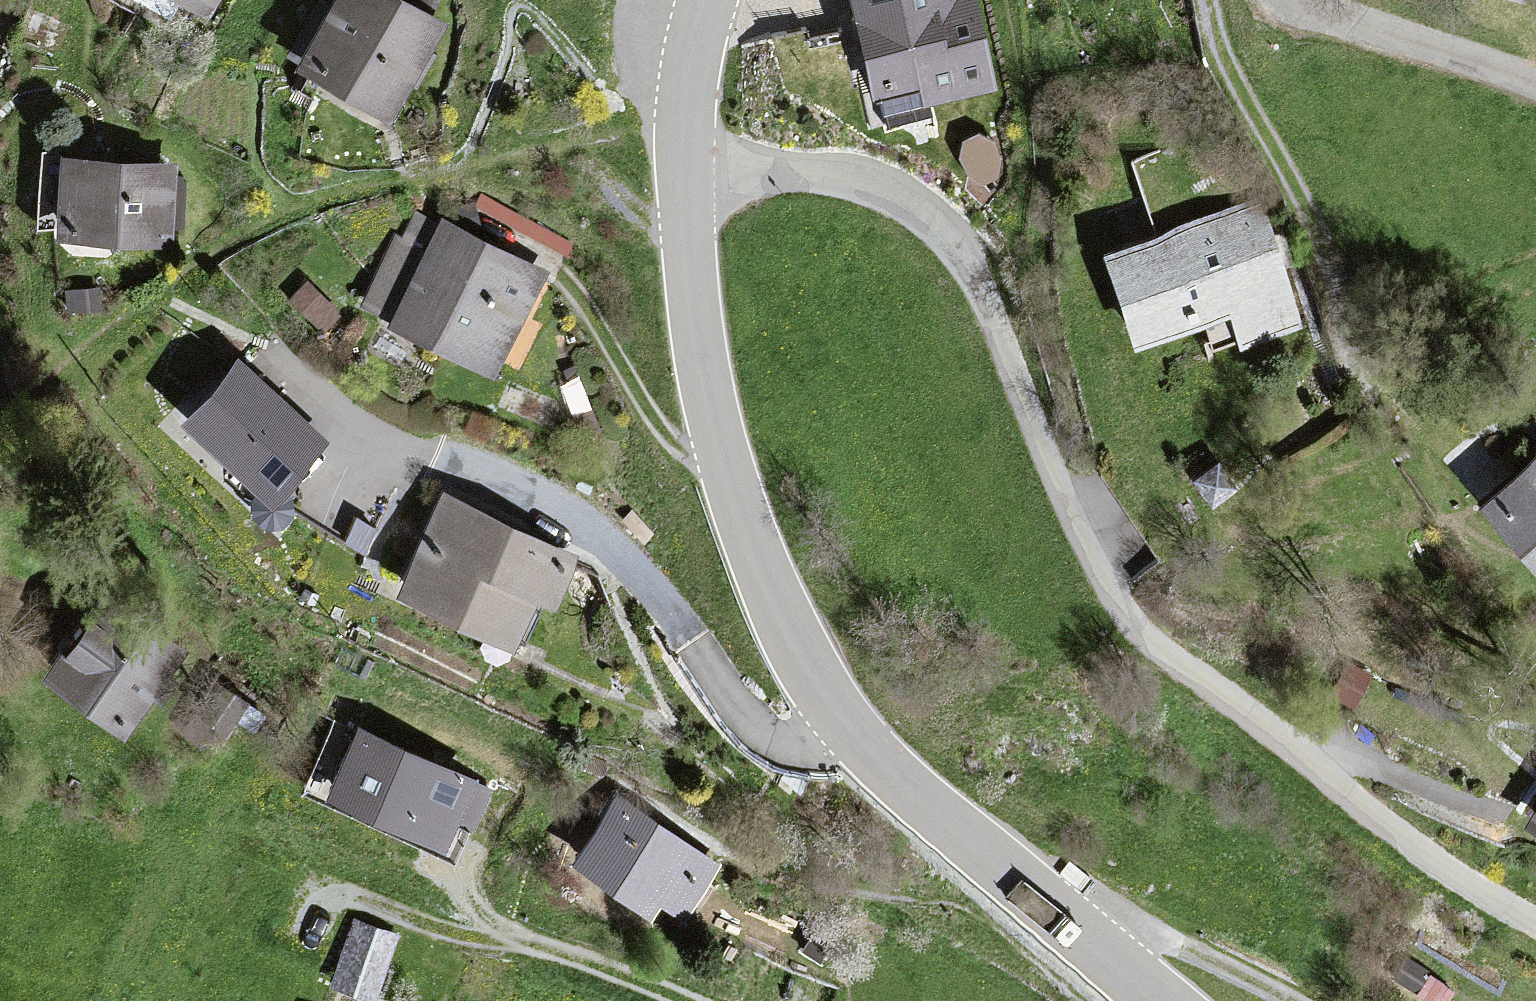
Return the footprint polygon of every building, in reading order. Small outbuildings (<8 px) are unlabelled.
[(202,15),(210,0),(175,0),(202,15)] [(390,0),(330,0),(292,69),(382,118),(434,24),(390,0)] [(962,0),(846,0),(871,100),(918,88),(921,102),(984,86),(962,0)] [(171,169),(54,162),(50,240),(166,247),(171,169)] [(1297,333),(1258,204),(1095,252),(1124,349),(1227,318),(1237,350),(1297,333)] [(539,276),(437,223),(385,324),(486,376),(539,276)] [(277,520),(288,507),(287,492),(274,480),(311,439),(234,367),(189,415),(260,481),(248,494),(249,510),(261,521),(277,520)] [(1475,504),(1535,580),(1535,455),(1475,504)] [(567,560),(436,497),(389,594),(500,648),(526,595),(546,604),(567,560)] [(109,729),(168,648),(95,596),(36,677),(109,729)] [(358,727),(333,783),(438,831),(446,814),(469,824),(487,787),(358,727)] [(707,871),(615,800),(567,862),(659,933),(707,871)] [(1520,824),(1535,835),(1535,800),(1520,824)] [(398,932),(355,917),(332,984),(374,999),(398,932)]
